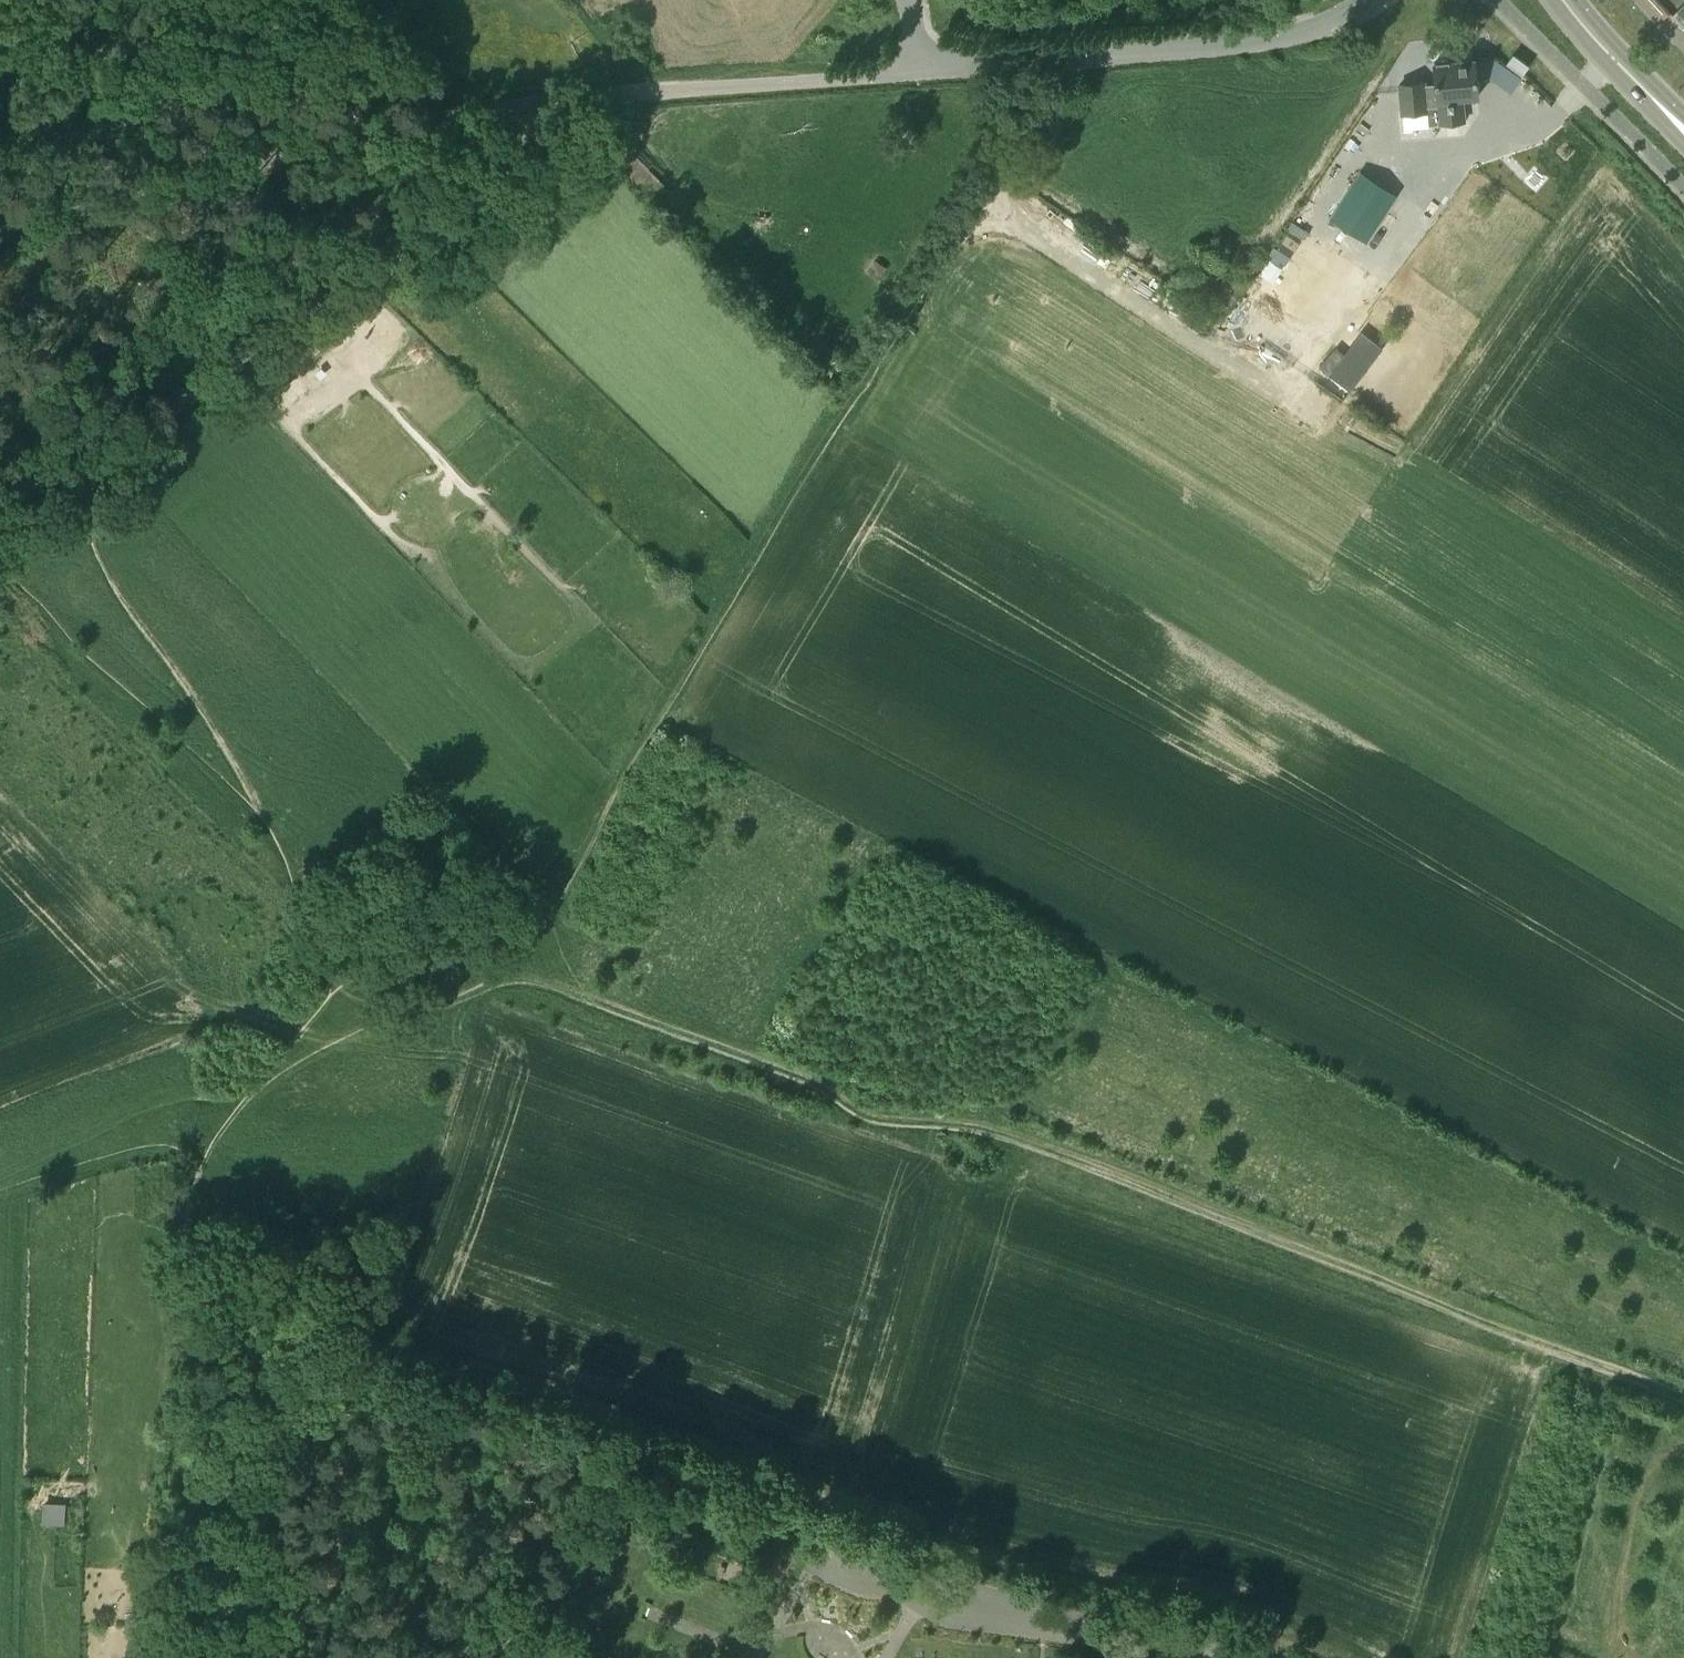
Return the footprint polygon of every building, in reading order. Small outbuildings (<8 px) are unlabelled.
[(1672,14),(1683,4),(1683,0),(1659,0),(1672,14)] [(1418,81),(1390,85),(1394,119),(1423,115),(1422,111),(1441,109),(1443,123),(1467,120),(1465,103),(1484,101),(1479,57),(1436,61),(1439,86),(1419,89),(1418,81)] [(1512,58),(1505,67),(1521,78),(1527,69),(1512,58)] [(1398,193),(1361,169),(1330,217),(1367,241),(1398,193)] [(1286,247),(1256,296),(1299,322),(1329,273),(1286,247)] [(1341,397),(1370,356),(1348,340),(1319,382),(1341,397)] [(48,1500),(48,1520),(70,1521),(71,1501),(48,1500)]
